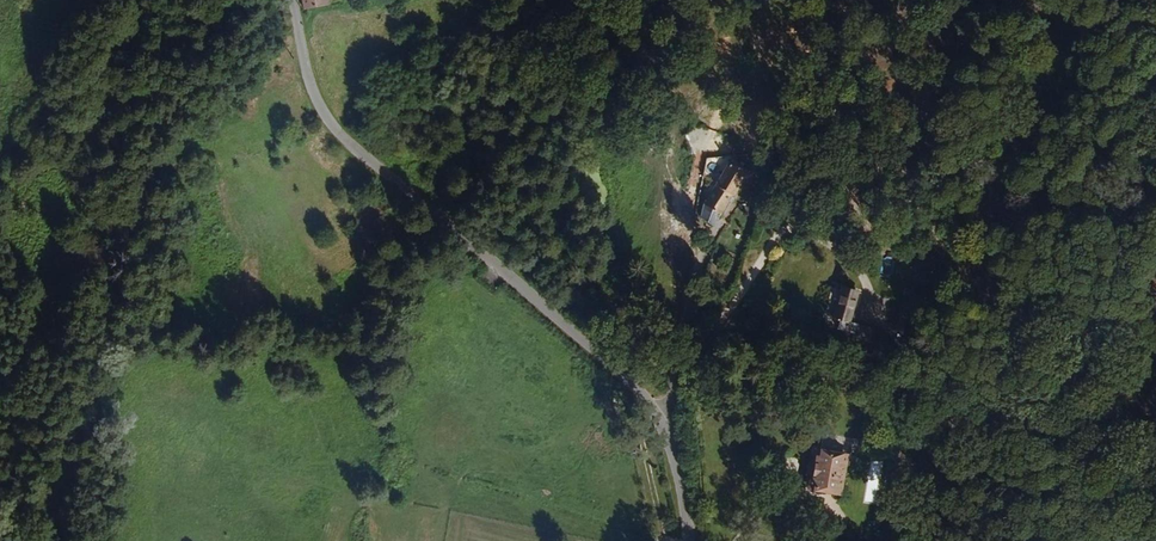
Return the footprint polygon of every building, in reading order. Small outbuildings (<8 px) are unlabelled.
[(313,9),(337,6),(336,0),(311,0),(313,9)] [(398,162),(393,157),(388,163),(393,168),(398,162)] [(729,201),(744,175),(724,164),(727,159),(700,161),(698,171),(705,175),(702,181),(706,183),(698,195),(704,199),(693,220),(708,229),(726,200),(729,201)] [(705,175),(698,171),(697,177),(702,181),(705,175)] [(912,302),(914,293),(906,291),(904,300),(912,302)] [(848,327),(857,298),(840,293),(831,322),(839,325),(836,335),(853,340),(856,330),(848,327)] [(909,312),(912,302),(904,300),(902,310),(909,312)] [(907,324),(909,312),(902,310),(899,322),(907,324)] [(904,338),(905,330),(898,328),(896,337),(904,338)] [(837,490),(843,452),(814,448),(814,454),(807,453),(803,478),(809,479),(809,485),(837,490)] [(871,458),(862,503),(875,505),(884,460),(871,458)]
